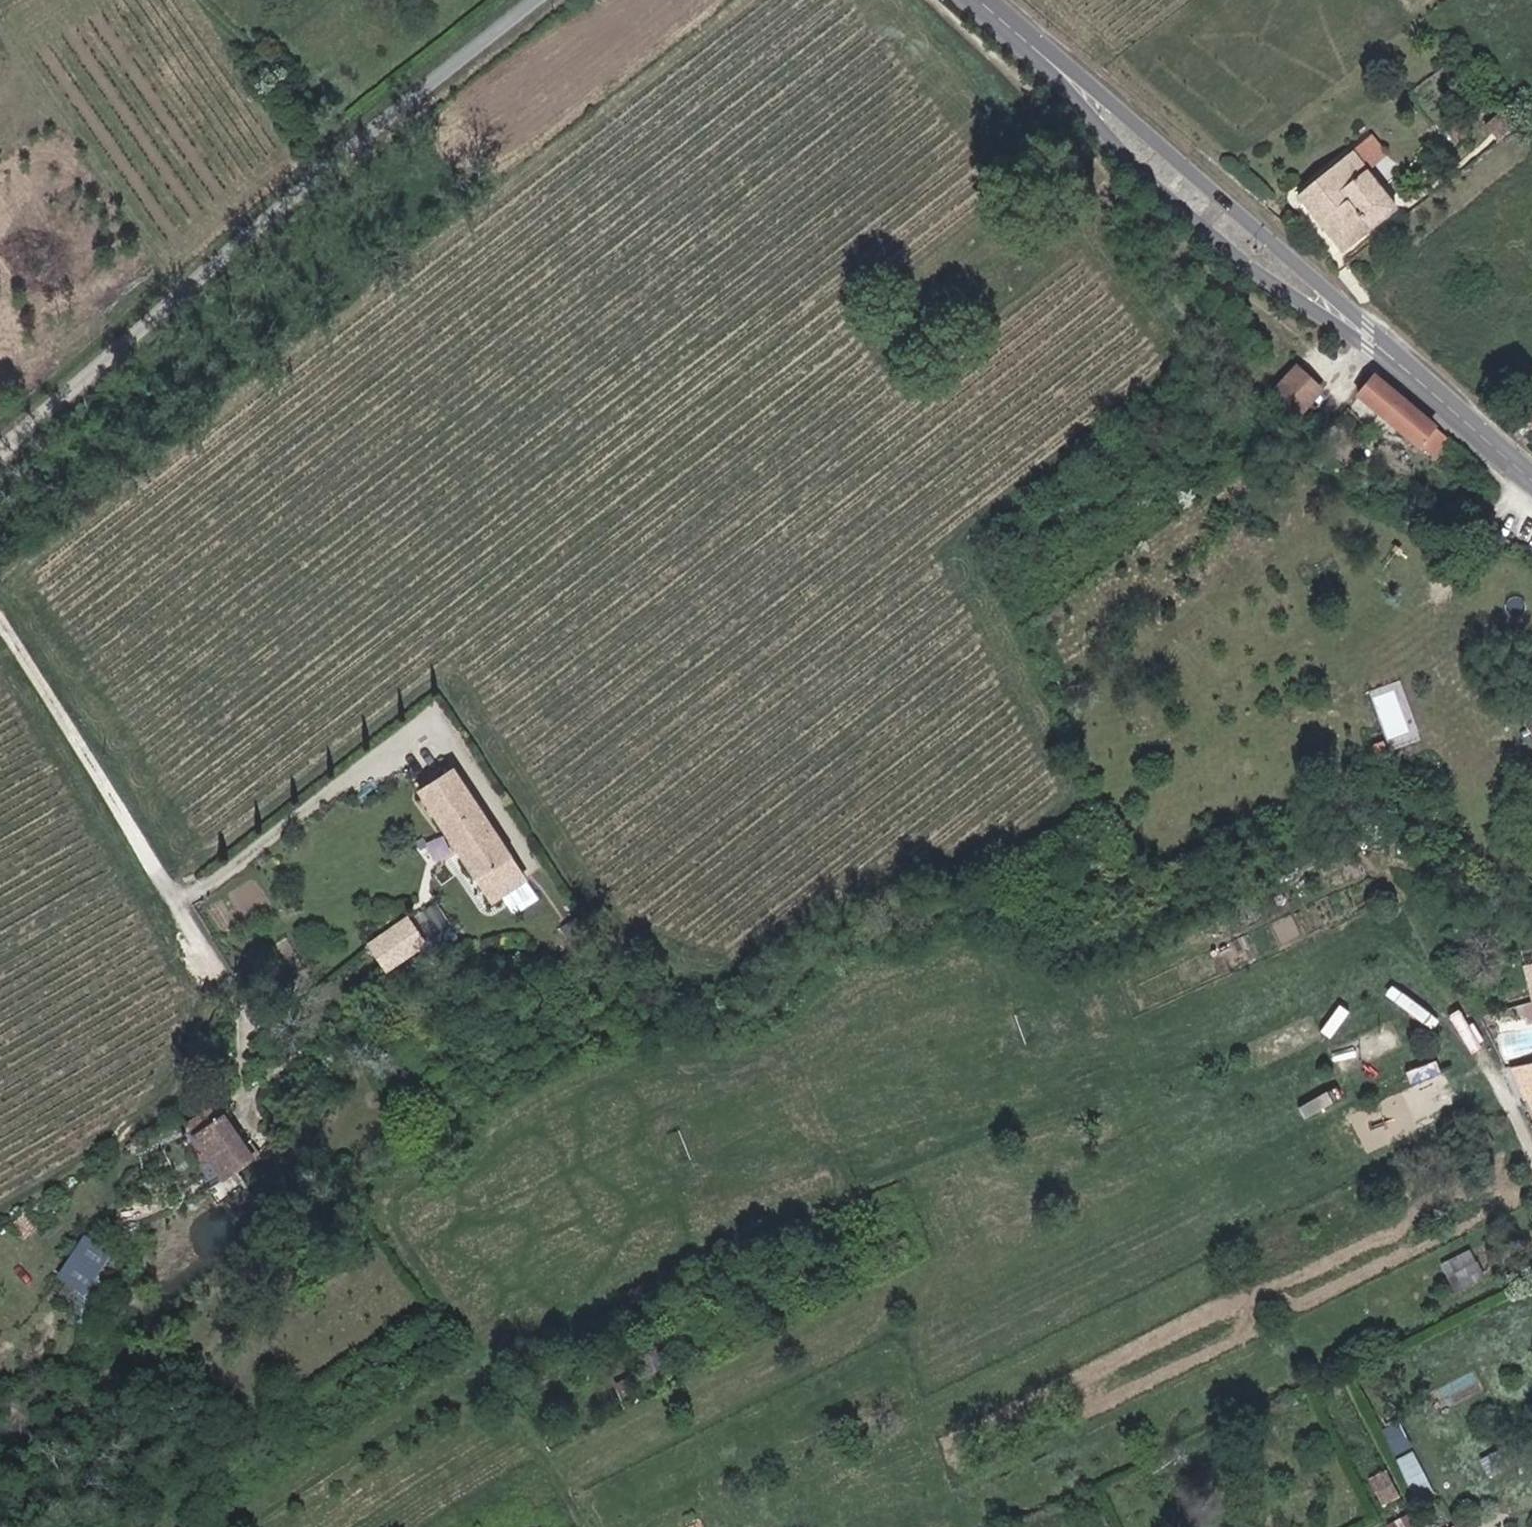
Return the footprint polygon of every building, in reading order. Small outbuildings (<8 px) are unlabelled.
[(1495,147),(1511,134),(1494,115),(1488,120),(1492,124),(1482,133),(1495,147)] [(1464,120),(1448,133),(1457,144),(1473,131),(1468,125),(1464,120)] [(1386,151),(1371,130),(1289,192),(1334,252),(1392,208),(1362,169),(1386,151)] [(1299,416),(1322,391),(1299,370),(1276,395),(1299,416)] [(1430,421),(1376,376),(1359,395),(1414,440),(1430,421)] [(1430,421),(1414,440),(1434,456),(1450,437),(1430,421)] [(1154,468),(1148,459),(1141,464),(1147,473),(1154,468)] [(520,883),(479,823),(446,774),(417,795),(490,903),(520,883)] [(383,966),(421,943),(405,918),(368,942),(383,966)] [(1531,995),(1531,961),(1524,963),(1531,995)] [(1517,1005),(1518,1011),(1531,1018),(1531,1001),(1517,1005)] [(1507,1064),(1520,1092),(1528,1097),(1531,1106),(1531,1060),(1507,1064)] [(247,1156),(218,1112),(188,1131),(217,1175),(247,1156)] [(83,1296),(99,1262),(69,1248),(53,1282),(83,1296)] [(1494,1281),(1481,1253),(1455,1266),(1468,1294),(1494,1281)] [(1419,1449),(1401,1456),(1416,1498),(1434,1491),(1419,1449)]
